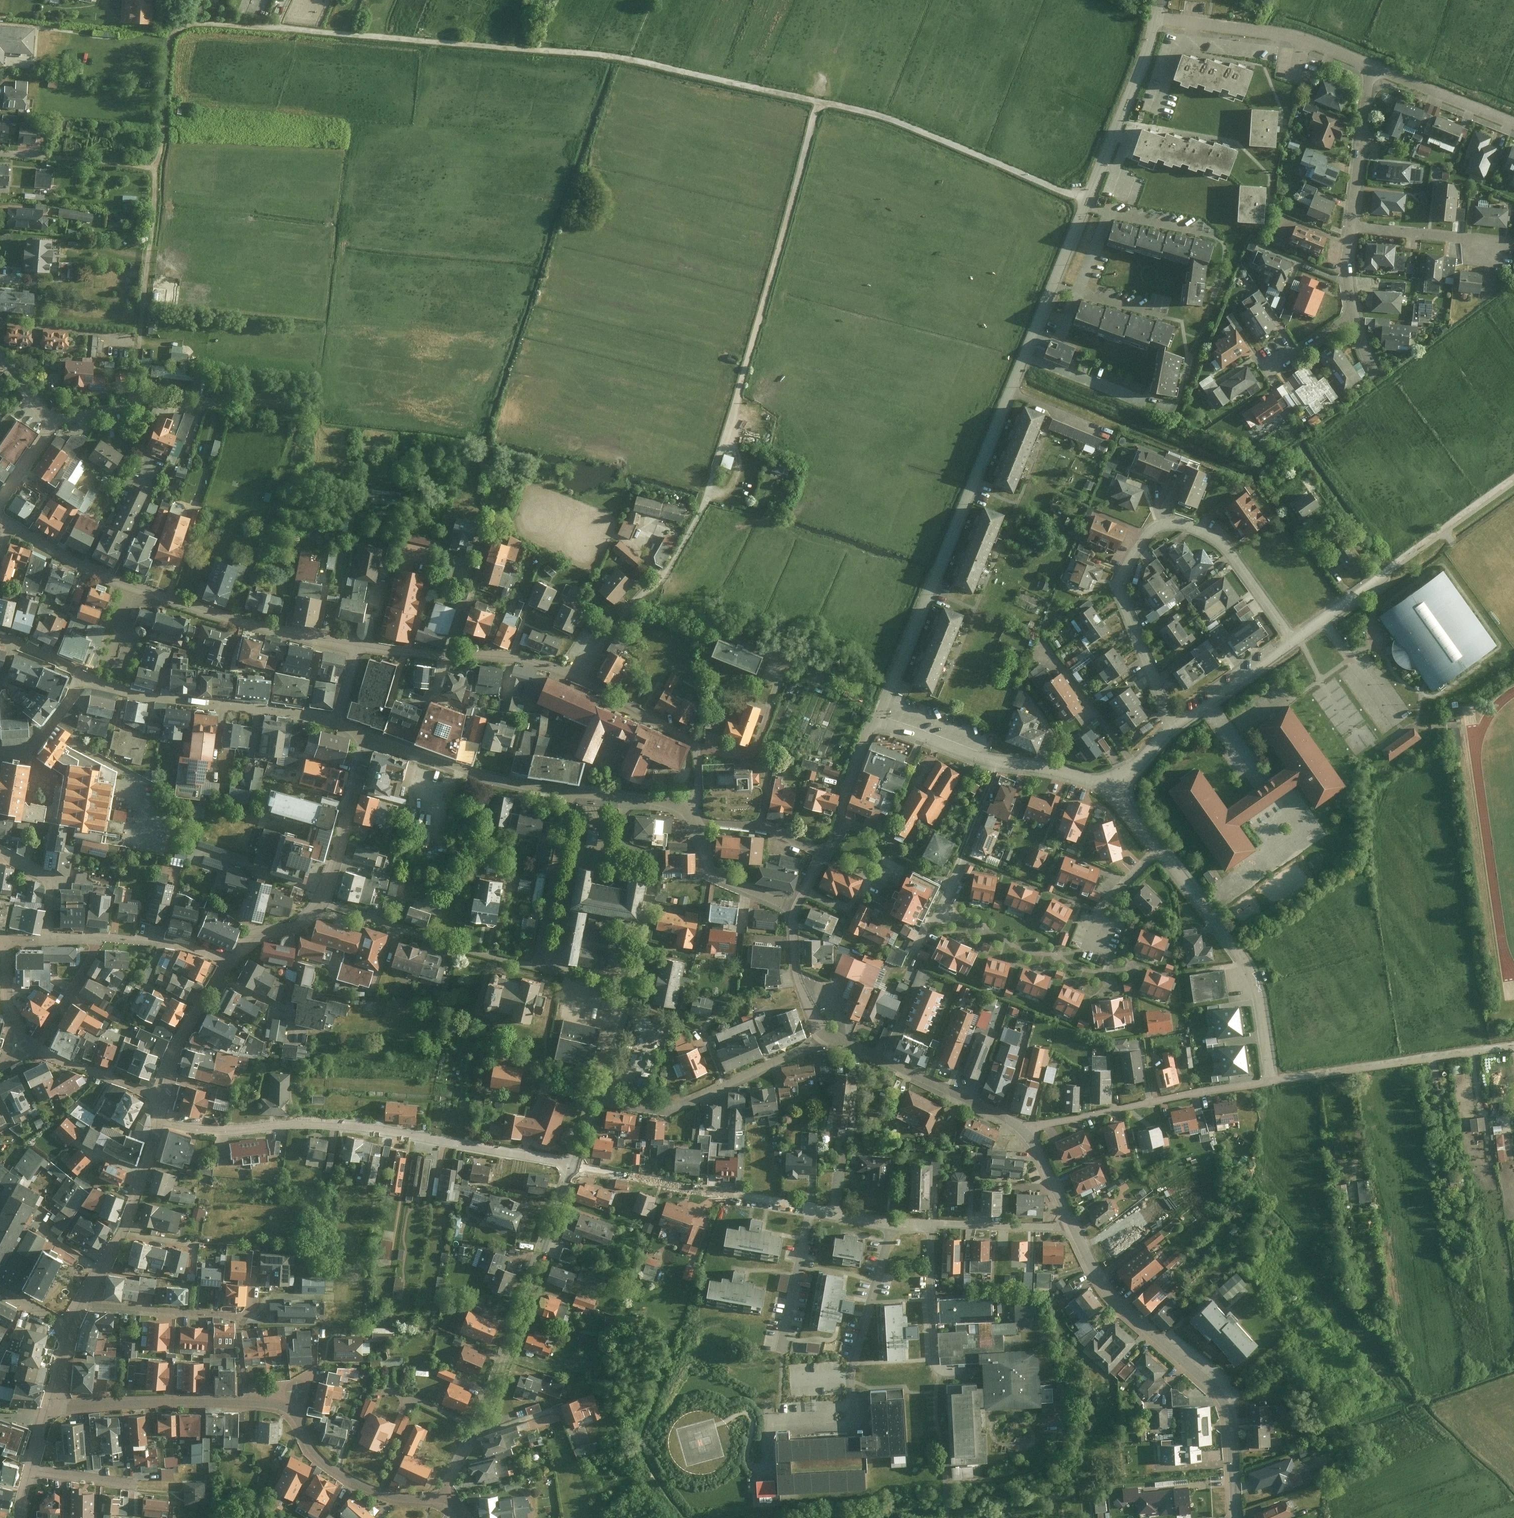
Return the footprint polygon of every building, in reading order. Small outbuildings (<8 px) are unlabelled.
[(154,0),(124,0),(123,21),(153,22),(154,0)] [(3,62),(4,53),(33,55),(35,29),(0,27),(0,62),(3,62)] [(1247,99),(1256,73),(1242,68),(1233,64),(1231,68),(1218,63),(1208,60),(1207,64),(1195,60),(1185,56),(1176,81),(1184,84),(1182,87),(1191,90),(1192,87),(1199,90),(1201,86),(1207,88),(1206,91),(1214,94),(1215,91),(1223,93),(1224,90),(1231,93),(1230,95),(1238,98),(1239,96),(1247,99)] [(16,80),(16,86),(6,85),(4,106),(26,108),(29,81),(16,80)] [(1338,109),(1344,90),(1317,80),(1310,100),(1338,109)] [(1308,102),(1306,108),(1317,112),(1320,106),(1308,102)] [(1399,102),(1387,130),(1400,136),(1404,127),(1415,132),(1423,112),(1399,102)] [(1277,146),(1279,110),(1249,109),(1247,144),(1277,146)] [(1329,149),(1339,122),(1312,111),(1306,127),(1311,129),(1306,140),(1329,149)] [(1433,116),(1426,134),(1457,146),(1464,128),(1433,116)] [(11,121),(5,121),(0,121),(0,139),(10,139),(11,121)] [(21,121),(20,140),(38,141),(39,122),(21,121)] [(1473,131),(1466,150),(1472,152),(1471,154),(1472,156),(1465,168),(1481,174),(1487,158),(1495,161),(1499,150),(1483,144),(1486,136),(1473,131)] [(1227,179),(1237,151),(1223,146),(1210,142),(1208,146),(1198,142),(1186,138),(1184,144),(1174,140),(1163,136),(1161,142),(1150,138),(1140,134),(1133,155),(1139,157),(1138,162),(1158,169),(1160,162),(1216,182),(1218,176),(1227,179)] [(1429,155),(1432,147),(1422,143),(1419,152),(1429,155)] [(1325,163),(1327,157),(1303,147),(1297,160),(1309,165),(1304,177),(1332,189),(1341,169),(1325,163)] [(1500,167),(1512,172),(1506,188),(1513,191),(1513,149),(1508,147),(1500,167)] [(1376,160),(1374,178),(1407,181),(1409,163),(1376,160)] [(9,180),(9,164),(0,164),(0,180),(9,180)] [(52,168),(36,168),(35,186),(51,187),(52,168)] [(1435,184),(1433,218),(1455,220),(1456,208),(1457,186),(1435,184)] [(1263,223),(1265,187),(1234,185),(1232,221),(1263,223)] [(1371,191),(1369,213),(1386,215),(1387,210),(1401,211),(1403,194),(1371,191)] [(1327,224),(1335,203),(1313,194),(1304,215),(1327,224)] [(1473,205),(1472,223),(1504,227),(1506,208),(1473,205)] [(79,209),(61,207),(60,215),(78,218),(79,210),(79,209)] [(10,226),(42,227),(43,209),(11,208),(10,226)] [(1456,208),(1455,220),(1467,221),(1467,209),(1456,208)] [(93,212),(79,210),(78,218),(93,220),(93,212)] [(1112,220),(1104,241),(1128,249),(1129,245),(1155,254),(1156,250),(1184,260),(1184,258),(1191,258),(1189,286),(1186,286),(1184,304),(1201,305),(1203,285),(1204,285),(1205,276),(1206,267),(1204,264),(1209,253),(1212,253),(1213,248),(1211,247),(1212,245),(1203,242),(1193,239),(1193,242),(1180,238),(1167,234),(1165,236),(1160,234),(1161,233),(1149,229),(1137,225),(1136,228),(1124,224),(1112,220)] [(1327,238),(1292,226),(1286,243),(1321,256),(1327,238)] [(29,258),(29,268),(50,269),(53,237),(29,236),(29,245),(25,245),(24,258),(29,258)] [(1253,238),(1249,248),(1256,251),(1260,241),(1253,238)] [(1364,240),(1362,267),(1376,269),(1377,264),(1389,265),(1392,265),(1393,255),(1394,242),(1364,240)] [(1240,255),(1247,258),(1251,250),(1244,247),(1240,255)] [(1261,253),(1254,269),(1272,276),(1268,287),(1280,291),(1290,264),(1261,253)] [(1422,272),(1421,281),(1437,283),(1438,276),(1451,278),(1453,258),(1424,254),(1423,264),(1417,263),(1416,271),(1422,272)] [(1392,265),(1389,265),(1389,269),(1401,270),(1402,256),(1393,255),(1392,265)] [(61,260),(60,277),(72,277),(72,261),(61,260)] [(1458,290),(1481,293),(1481,291),(1483,273),(1460,271),(1458,290)] [(1483,273),(1481,291),(1497,293),(1499,275),(1483,273)] [(1298,283),(1312,289),(1315,280),(1301,275),(1298,283)] [(1437,283),(1421,281),(1420,292),(1435,293),(1437,283)] [(1384,289),(1384,292),(1400,293),(1400,296),(1403,296),(1404,284),(1390,282),(1389,290),(1384,289)] [(1288,307),(1310,316),(1320,292),(1312,289),(1298,283),(1288,307)] [(0,289),(0,309),(11,309),(12,289),(0,289)] [(39,291),(12,289),(11,309),(38,311),(39,291)] [(1371,291),(1369,312),(1398,314),(1400,296),(1400,293),(1384,292),(1371,291)] [(1245,310),(1237,316),(1255,342),(1274,329),(1260,308),(1266,303),(1258,292),(1241,304),(1245,310)] [(1273,307),(1279,310),(1284,298),(1279,296),(1273,307)] [(1091,305),(1078,300),(1071,320),(1089,327),(1114,336),(1116,333),(1140,343),(1142,339),(1157,346),(1148,392),(1175,396),(1176,387),(1172,386),(1175,374),(1177,363),(1181,363),(1183,357),(1161,352),(1170,334),(1167,333),(1171,327),(1162,323),(1153,320),(1152,322),(1141,318),(1128,313),(1126,316),(1114,312),(1102,307),(1101,309),(1091,305)] [(1411,306),(1411,322),(1415,322),(1415,319),(1428,320),(1429,303),(1424,303),(1423,307),(1411,306)] [(1281,308),(1277,317),(1287,321),(1291,312),(1281,308)] [(1049,325),(1057,328),(1063,311),(1055,309),(1049,325)] [(1227,317),(1236,333),(1242,330),(1233,313),(1227,317)] [(1388,319),(1373,318),(1372,327),(1378,328),(1377,344),(1382,344),(1382,350),(1394,350),(1395,344),(1405,345),(1405,331),(1414,332),(1415,326),(1388,324),(1388,319)] [(20,325),(6,324),(5,342),(19,343),(20,325)] [(33,326),(20,325),(19,343),(32,344),(33,326)] [(187,335),(188,327),(179,326),(178,334),(187,335)] [(57,329),(45,328),(43,345),(56,346),(57,329)] [(70,330),(57,329),(56,346),(68,347),(70,330)] [(1214,348),(1209,352),(1220,368),(1247,350),(1236,333),(1234,330),(1212,344),(1214,348)] [(1067,367),(1075,349),(1048,338),(1041,356),(1067,367)] [(1335,343),(1315,357),(1341,394),(1360,380),(1359,379),(1364,374),(1357,362),(1351,367),(1335,343)] [(189,361),(189,352),(184,352),(184,345),(173,345),(173,360),(189,361)] [(95,360),(66,358),(64,381),(92,383),(91,388),(108,389),(109,376),(94,375),(95,360)] [(196,388),(198,369),(150,364),(149,377),(189,380),(189,388),(195,389),(194,395),(199,395),(200,389),(196,388)] [(1216,386),(1203,394),(1213,408),(1243,388),(1253,381),(1244,367),(1216,386)] [(1287,395),(1281,400),(1286,409),(1291,417),(1299,412),(1300,413),(1303,411),(1309,419),(1322,410),(1319,405),(1325,400),(1329,406),(1337,400),(1322,379),(1316,383),(1305,367),(1292,376),(1299,387),(1294,391),(1288,383),(1282,387),(1287,395)] [(117,381),(128,379),(126,369),(116,371),(117,381)] [(1196,382),(1203,394),(1216,386),(1208,374),(1196,382)] [(1243,388),(1248,394),(1258,388),(1253,381),(1243,388)] [(1259,403),(1241,416),(1249,428),(1257,422),(1261,427),(1282,412),(1281,411),(1276,403),(1271,396),(1265,400),(1263,397),(1257,401),(1259,403)] [(1276,403),(1281,411),(1286,409),(1281,400),(1276,403)] [(176,418),(172,430),(183,434),(192,438),(200,414),(180,407),(176,418)] [(995,486),(1015,494),(1047,415),(1026,407),(1022,417),(1020,416),(1016,424),(1019,425),(1018,428),(1016,432),(1013,431),(1010,440),(1013,441),(1008,453),(1005,452),(1001,460),(1004,462),(1003,464),(1002,468),(999,467),(995,476),(998,477),(995,486)] [(161,413),(149,446),(175,455),(183,434),(172,430),(176,418),(161,413)] [(0,441),(0,451),(17,464),(41,431),(19,415),(0,441)] [(1103,438),(1055,418),(1051,427),(1100,447),(1103,438)] [(59,436),(35,469),(56,485),(62,477),(81,452),(59,436)] [(102,438),(90,456),(114,471),(126,453),(102,438)] [(1133,467),(1164,479),(1172,459),(1140,447),(1133,467)] [(214,450),(206,448),(203,458),(211,460),(214,450)] [(733,468),(737,455),(726,452),(723,465),(733,468)] [(1119,460),(1108,456),(1105,465),(1112,468),(1116,470),(1119,460)] [(774,469),(788,474),(791,467),(776,462),(774,469)] [(1109,477),(1112,468),(1105,465),(1102,474),(1109,477)] [(1172,501),(1194,510),(1208,476),(1182,465),(1174,484),(1179,485),(1172,501)] [(188,468),(179,466),(177,474),(186,477),(188,468)] [(1297,477),(1308,493),(1315,489),(1304,473),(1297,477)] [(56,485),(51,492),(75,506),(80,507),(88,511),(98,491),(89,487),(83,497),(68,489),(72,482),(62,477),(56,485)] [(1093,482),(1086,480),(1083,487),(1091,490),(1093,482)] [(1118,505),(1135,512),(1143,490),(1116,481),(1110,498),(1119,501),(1118,505)] [(24,486),(11,508),(27,518),(42,494),(35,490),(34,492),(24,486)] [(133,486),(113,527),(128,534),(148,493),(133,486)] [(1271,520),(1250,491),(1226,508),(1247,537),(1271,520)] [(1307,491),(1288,506),(1297,517),(1316,503),(1308,493),(1307,491)] [(52,496),(36,523),(60,537),(68,521),(64,519),(69,510),(62,506),(64,503),(52,496)] [(634,498),(625,527),(634,531),(640,514),(656,518),(659,505),(634,498)] [(160,503),(150,500),(147,509),(157,513),(160,503)] [(686,511),(659,505),(656,518),(682,524),(686,511)] [(155,527),(165,530),(172,509),(162,506),(155,527)] [(203,508),(197,506),(193,516),(192,520),(199,523),(203,508)] [(1007,516),(986,507),(982,518),(979,517),(976,525),(979,526),(978,528),(976,533),(973,531),(970,540),(973,541),(968,554),(965,552),(961,561),(964,562),(963,565),(961,569),(959,568),(955,576),(958,577),(954,587),(975,595),(1007,516)] [(193,516),(172,509),(165,530),(156,557),(182,565),(188,546),(184,545),(192,520),(193,516)] [(84,512),(69,540),(89,551),(104,522),(84,512)] [(1084,544),(1115,556),(1125,530),(1094,517),(1084,544)] [(109,525),(94,557),(116,567),(130,535),(128,534),(113,527),(109,525)] [(630,541),(634,531),(625,527),(623,527),(619,537),(630,541)] [(131,549),(125,563),(148,573),(154,559),(149,557),(158,536),(141,528),(137,536),(134,534),(128,548),(131,549)] [(668,534),(656,556),(657,564),(664,568),(680,540),(668,534)] [(492,543),(487,562),(505,567),(508,557),(516,560),(522,542),(509,538),(506,547),(492,543)] [(622,540),(614,549),(637,569),(644,560),(622,540)] [(9,542),(0,568),(0,578),(9,582),(14,565),(24,569),(31,549),(9,542)] [(1188,583),(1213,566),(1202,550),(1192,557),(1183,543),(1168,554),(1188,583)] [(356,579),(360,579),(355,598),(344,596),(339,617),(361,621),(367,622),(369,614),(371,602),(366,601),(370,581),(378,583),(385,550),(364,545),(356,579)] [(1335,553),(1350,574),(1358,568),(1349,557),(1353,554),(1349,548),(1345,551),(1343,547),(1335,553)] [(49,556),(35,550),(20,589),(37,595),(49,556)] [(299,583),(291,621),(317,626),(325,585),(316,584),(320,563),(312,561),(313,553),(299,550),(292,581),(299,583)] [(328,568),(336,569),(337,550),(330,550),(328,568)] [(228,605),(241,566),(218,558),(204,597),(228,605)] [(1097,580),(1101,570),(1074,559),(1066,580),(1087,588),(1091,578),(1097,580)] [(505,567),(487,562),(481,578),(500,584),(501,582),(504,572),(505,567)] [(539,571),(547,578),(551,573),(543,566),(539,571)] [(510,574),(504,572),(501,582),(506,584),(513,586),(515,587),(520,570),(512,568),(510,574)] [(600,590),(618,605),(637,583),(619,568),(600,590)] [(76,576),(52,569),(47,589),(70,596),(76,576)] [(426,575),(401,569),(387,636),(412,641),(414,632),(416,623),(418,614),(420,602),(422,593),(423,586),(425,579),(426,575)] [(1156,611),(1176,597),(1157,571),(1140,584),(1149,596),(1147,598),(1156,611)] [(1439,571),(1375,619),(1394,646),(1392,657),(1396,668),(1405,674),(1416,677),(1425,690),(1430,695),(1479,658),(1493,648),(1439,571)] [(1239,600),(1224,578),(1192,600),(1201,614),(1219,601),(1225,610),(1239,600)] [(551,611),(562,588),(541,579),(531,602),(551,611)] [(568,583),(563,594),(569,596),(574,585),(568,583)] [(513,586),(506,584),(504,593),(511,596),(510,600),(515,602),(518,592),(512,590),(513,586)] [(94,590),(88,588),(83,605),(99,611),(101,608),(104,610),(109,595),(105,593),(106,589),(95,586),(94,590)] [(1045,589),(1035,586),(1032,593),(1041,597),(1045,589)] [(251,587),(246,607),(278,614),(283,594),(251,587)] [(21,596),(18,608),(36,614),(40,601),(21,596)] [(0,597),(0,623),(10,625),(15,600),(0,597)] [(516,614),(521,615),(526,602),(521,600),(516,614)] [(555,625),(575,634),(585,611),(565,602),(555,625)] [(83,605),(78,603),(73,617),(94,625),(99,611),(83,605)] [(417,639),(449,648),(455,629),(460,611),(438,605),(431,630),(420,628),(417,639)] [(1111,629),(1093,605),(1073,620),(1090,644),(1111,629)] [(130,616),(136,618),(135,620),(138,621),(149,624),(151,626),(148,635),(158,637),(181,644),(183,638),(185,639),(187,638),(187,636),(187,635),(190,636),(191,636),(192,636),(191,635),(198,637),(201,628),(194,625),(195,625),(194,624),(193,625),(189,623),(190,622),(189,622),(189,621),(188,620),(189,618),(190,618),(189,617),(188,617),(185,616),(181,615),(180,614),(179,614),(180,616),(179,618),(173,616),(173,614),(172,614),(171,615),(165,613),(166,609),(158,606),(158,607),(156,606),(155,607),(155,608),(154,608),(154,609),(154,610),(155,611),(154,611),(139,607),(138,609),(133,608),(131,612),(130,616)] [(934,696),(966,616),(946,607),(941,618),(939,617),(935,625),(938,626),(937,629),(935,633),(932,632),(929,640),(932,641),(927,654),(924,653),(921,661),(923,662),(922,665),(921,669),(918,668),(915,677),(917,678),(913,687),(934,696)] [(30,633),(36,614),(18,608),(12,627),(30,633)] [(466,632),(490,640),(497,616),(473,608),(466,632)] [(29,641),(52,649),(64,618),(50,613),(47,620),(40,617),(35,632),(33,631),(29,641)] [(377,616),(369,614),(367,622),(361,621),(358,637),(372,640),(377,616)] [(94,625),(73,617),(58,654),(94,668),(107,630),(94,625)] [(1189,638),(1175,619),(1159,631),(1173,651),(1189,638)] [(1265,636),(1252,619),(1226,639),(1238,656),(1265,636)] [(517,627),(504,622),(496,643),(510,648),(517,627)] [(202,624),(201,628),(198,637),(197,641),(210,645),(206,661),(221,666),(231,632),(202,624)] [(534,627),(527,643),(540,649),(541,648),(547,633),(534,627)] [(547,633),(541,648),(559,656),(566,639),(548,631),(547,633)] [(238,657),(267,665),(270,654),(257,650),(261,636),(245,632),(238,657)] [(280,655),(285,656),(289,641),(268,635),(263,650),(271,653),(280,655)] [(719,638),(713,655),(758,672),(764,655),(743,648),(744,644),(738,642),(737,645),(719,638)] [(309,677),(316,647),(292,641),(284,672),(309,677)] [(148,644),(140,668),(160,675),(168,651),(148,644)] [(1130,666),(1115,645),(1096,659),(1112,680),(1130,666)] [(1074,672),(1097,657),(1090,647),(1068,661),(1074,672)] [(1188,661),(1201,680),(1219,667),(1207,649),(1188,661)] [(611,652),(598,676),(621,688),(629,673),(623,670),(628,661),(611,652)] [(48,690),(46,694),(57,699),(64,682),(69,684),(72,677),(70,673),(55,666),(54,670),(15,653),(6,675),(34,687),(35,684),(48,690)] [(280,655),(271,653),(269,662),(277,664),(280,655)] [(355,697),(349,716),(389,729),(396,706),(387,703),(400,662),(384,657),(383,660),(372,657),(359,698),(355,697)] [(173,692),(197,692),(197,671),(190,671),(190,658),(173,658),(173,692)] [(335,687),(341,663),(318,658),(312,682),(314,682),(335,687)] [(1170,674),(1182,692),(1201,680),(1188,661),(1170,674)] [(1032,671),(1031,669),(1025,672),(1031,679),(1046,668),(1042,663),(1032,671)] [(508,668),(479,664),(475,689),(504,694),(508,668)] [(522,669),(513,667),(505,700),(499,699),(497,707),(524,713),(526,702),(521,701),(523,693),(544,698),(550,673),(522,666),(522,669)] [(134,685),(154,692),(160,675),(140,668),(134,685)] [(476,671),(468,669),(464,686),(472,688),(476,671)] [(466,676),(445,671),(439,694),(460,699),(464,686),(466,676)] [(1066,722),(1088,707),(1063,672),(1042,687),(1066,722)] [(598,701),(600,694),(550,673),(544,698),(542,698),(591,716),(598,701)] [(674,674),(657,706),(690,723),(700,704),(675,691),(681,678),(674,674)] [(304,707),(308,679),(276,675),(272,702),(304,707)] [(198,694),(210,695),(212,676),(199,676),(198,694)] [(212,676),(210,695),(233,697),(234,678),(212,676)] [(269,703),(271,684),(237,680),(234,699),(269,703)] [(333,711),(338,688),(335,687),(314,682),(309,706),(333,711)] [(1144,699),(1133,685),(1111,701),(1121,716),(1141,701),(1144,699)] [(73,728),(100,734),(106,735),(110,717),(114,699),(116,693),(91,687),(85,688),(71,706),(57,724),(71,732),(73,728)] [(1,737),(1,744),(19,743),(26,740),(32,732),(32,724),(27,724),(27,717),(17,717),(16,705),(14,705),(13,701),(10,701),(10,698),(8,699),(6,689),(5,688),(4,690),(2,688),(0,691),(0,737),(1,737)] [(1025,690),(1020,688),(1015,702),(1023,705),(1027,695),(1024,693),(1025,690)] [(35,692),(22,711),(43,726),(60,701),(57,699),(46,694),(31,689),(30,690),(35,692)] [(847,706),(816,691),(812,698),(819,701),(818,704),(835,713),(832,719),(839,722),(837,728),(832,726),(827,735),(831,737),(834,730),(841,734),(850,716),(844,712),(847,706)] [(148,702),(127,698),(123,718),(144,722),(148,702)] [(419,726),(425,707),(399,698),(396,706),(389,729),(387,733),(402,738),(407,723),(419,726)] [(684,766),(695,741),(598,701),(591,716),(576,754),(589,759),(596,762),(610,729),(634,739),(622,769),(647,779),(657,755),(684,766)] [(1128,736),(1153,717),(1141,701),(1121,716),(1116,719),(1128,736)] [(466,716),(430,702),(415,743),(456,759),(473,763),(478,742),(461,738),(466,716)] [(762,712),(764,707),(749,702),(741,722),(730,719),(725,736),(752,744),(759,720),(763,721),(766,713),(762,712)] [(164,740),(185,743),(187,727),(192,728),(194,709),(159,705),(157,723),(166,725),(164,740)] [(562,716),(563,710),(544,707),(541,731),(549,732),(551,715),(562,716)] [(1018,708),(1006,739),(1039,752),(1047,731),(1035,726),(1039,716),(1018,708)] [(1202,770),(1171,791),(1227,872),(1257,851),(1241,827),(1300,786),(1316,809),(1346,789),(1290,708),(1260,728),(1289,769),(1261,788),(1229,810),(1202,770)] [(199,711),(194,755),(182,754),(180,777),(208,780),(210,760),(210,758),(217,758),(222,714),(199,711)] [(282,757),(278,756),(277,763),(287,764),(289,746),(296,747),(297,739),(300,739),(302,722),(295,721),(295,717),(266,713),(265,720),(286,723),(282,757)] [(253,723),(225,720),(223,744),(250,747),(253,723)] [(278,756),(282,757),(286,723),(265,720),(261,754),(278,756)] [(518,728),(491,721),(484,744),(505,750),(507,744),(513,746),(518,728)] [(71,832),(70,846),(82,850),(85,837),(106,842),(117,771),(63,742),(67,737),(71,732),(57,724),(54,728),(46,738),(36,752),(38,753),(36,756),(50,767),(51,766),(64,774),(62,786),(56,823),(69,825),(71,832)] [(1452,728),(1453,744),(1462,743),(1461,727),(1452,728)] [(119,731),(114,730),(109,747),(115,749),(114,752),(132,757),(131,762),(140,764),(146,739),(131,735),(132,731),(120,728),(119,731)] [(345,750),(349,736),(321,728),(314,752),(342,760),(348,762),(351,751),(345,750)] [(513,771),(531,775),(536,754),(539,731),(527,728),(522,749),(519,748),(513,771)] [(1093,729),(1075,741),(1090,762),(1104,752),(1096,740),(1099,738),(1093,729)] [(1414,735),(1384,756),(1389,764),(1419,743),(1414,735)] [(1104,737),(1099,741),(1107,751),(1112,747),(1104,737)] [(874,746),(862,772),(850,814),(867,820),(865,826),(876,830),(883,815),(888,817),(914,760),(874,746)] [(407,761),(374,751),(363,789),(397,799),(407,761)] [(531,775),(583,784),(589,759),(536,754),(531,775)] [(816,760),(802,757),(800,764),(807,766),(798,805),(835,814),(840,793),(828,790),(828,786),(820,784),(820,787),(810,785),(816,760)] [(19,825),(20,818),(23,800),(29,764),(1,759),(0,764),(0,812),(5,813),(4,818),(8,819),(7,823),(19,825)] [(314,791),(335,797),(341,773),(323,769),(324,765),(305,760),(298,784),(315,789),(314,791)] [(827,763),(825,771),(841,774),(843,767),(827,763)] [(255,765),(252,789),(231,786),(229,799),(250,802),(251,796),(260,797),(264,766),(255,765)] [(929,767),(916,790),(924,794),(921,800),(915,796),(910,793),(897,816),(900,818),(889,839),(893,841),(890,846),(898,850),(912,824),(926,831),(954,780),(929,767)] [(755,785),(754,769),(737,770),(738,786),(755,785)] [(781,773),(775,771),(766,805),(768,805),(766,815),(782,819),(784,811),(790,812),(796,789),(783,786),(784,781),(779,780),(781,773)] [(978,791),(981,783),(975,781),(972,789),(978,791)] [(47,804),(43,820),(49,821),(56,823),(62,786),(55,785),(52,803),(49,805),(47,804)] [(991,803),(988,812),(990,813),(996,815),(1014,822),(1020,804),(1013,802),(1018,789),(1009,786),(1009,788),(1001,785),(994,804),(991,803)] [(303,843),(277,836),(267,871),(302,881),(308,859),(319,862),(337,803),(320,798),(318,804),(271,791),(265,812),(309,825),(303,843)] [(1026,811),(1048,819),(1054,802),(1032,794),(1026,811)] [(385,824),(390,805),(378,802),(379,800),(361,795),(354,821),(372,826),(373,821),(385,824)] [(511,813),(513,799),(493,795),(488,822),(508,826),(517,827),(516,831),(540,836),(544,816),(520,812),(519,814),(511,813)] [(1069,800),(1067,808),(1092,817),(1096,805),(1074,798),(1073,801),(1069,800)] [(23,800),(20,818),(30,820),(36,821),(36,818),(43,820),(47,804),(23,800)] [(1067,808),(1062,821),(1088,829),(1092,817),(1067,808)] [(652,844),(667,845),(668,832),(672,833),(672,827),(673,815),(651,812),(650,816),(645,816),(636,815),(633,837),(652,838),(652,844)] [(990,813),(986,826),(996,830),(999,819),(996,817),(996,815),(990,813)] [(8,837),(6,845),(25,855),(30,825),(19,825),(7,823),(8,819),(4,818),(0,818),(0,836),(8,837)] [(1095,837),(1121,831),(1120,827),(1117,828),(1115,819),(1097,824),(1098,828),(1093,829),(1095,837)] [(49,821),(44,845),(47,846),(64,849),(65,845),(69,825),(56,823),(49,821)] [(1088,829),(1062,821),(1060,829),(1065,831),(1064,836),(1083,843),(1088,829)] [(983,825),(975,848),(995,855),(1003,832),(996,830),(986,826),(983,825)] [(599,830),(589,829),(587,842),(597,844),(599,830)] [(935,831),(923,855),(944,865),(956,842),(935,831)] [(1095,837),(1099,851),(1121,845),(1124,844),(1121,831),(1095,837)] [(740,836),(718,834),(716,855),(738,857),(738,861),(762,863),(765,836),(740,834),(740,836)] [(106,842),(85,837),(82,850),(108,856),(111,843),(106,842)] [(535,937),(554,845),(540,843),(537,859),(540,860),(524,934),(535,937)] [(72,851),(65,845),(64,849),(47,846),(45,866),(49,870),(71,874),(74,857),(74,854),(72,851)] [(379,852),(357,845),(353,861),(375,867),(379,852)] [(1048,850),(1034,845),(1028,863),(1042,868),(1048,850)] [(1124,857),(1121,845),(1099,851),(1101,858),(1105,857),(1107,862),(1124,857)] [(671,848),(663,848),(664,870),(681,869),(681,872),(695,871),(695,852),(680,852),(680,854),(671,855),(671,848)] [(801,858),(782,853),(779,865),(798,869),(801,858)] [(205,854),(203,862),(229,868),(230,861),(205,854)] [(999,865),(1002,858),(992,854),(989,861),(999,865)] [(1065,857),(1057,876),(1077,884),(1085,864),(1065,857)] [(473,929),(474,923),(497,926),(503,881),(499,880),(502,864),(474,860),(471,878),(476,878),(471,920),(466,919),(465,927),(473,929)] [(974,865),(968,863),(966,870),(971,872),(974,865)] [(582,864),(564,958),(606,966),(612,932),(597,929),(601,909),(642,917),(649,878),(633,875),(631,885),(615,882),(597,879),(599,867),(582,864)] [(760,864),(755,882),(795,891),(799,874),(760,864)] [(1085,864),(1077,884),(1094,891),(1102,871),(1085,864)] [(845,872),(830,865),(820,885),(838,894),(839,891),(852,898),(862,878),(846,869),(845,872)] [(0,869),(0,905),(13,906),(23,908),(24,895),(12,894),(15,871),(0,869)] [(247,877),(226,871),(219,896),(240,902),(236,917),(258,923),(268,887),(246,881),(247,877)] [(390,875),(374,871),(372,879),(344,871),(337,894),(370,903),(375,886),(386,889),(390,875)] [(976,871),(970,897),(993,901),(998,876),(976,871)] [(909,878),(905,876),(888,912),(919,926),(939,884),(912,872),(909,878)] [(394,874),(390,892),(399,893),(402,876),(394,874)] [(155,880),(150,898),(167,903),(172,885),(155,880)] [(1039,891),(1012,881),(1004,903),(1031,913),(1039,891)] [(47,884),(33,882),(29,908),(44,910),(47,884)] [(1150,913),(1164,900),(1147,883),(1134,896),(1150,913)] [(293,891),(303,893),(304,887),(294,885),(293,891)] [(123,898),(124,886),(116,886),(115,897),(123,898)] [(279,893),(269,890),(264,913),(285,918),(289,899),(278,896),(279,893)] [(1103,894),(1094,891),(1092,896),(1101,899),(1103,894)] [(64,892),(64,923),(87,923),(87,892),(64,892)] [(688,905),(690,895),(683,893),(681,903),(688,905)] [(92,896),(89,923),(111,925),(114,898),(92,896)] [(1073,909),(1053,897),(1040,918),(1061,930),(1073,909)] [(167,903),(150,898),(144,918),(161,923),(167,903)] [(742,904),(715,900),(713,919),(740,924),(742,904)] [(995,900),(993,906),(1000,908),(1002,902),(995,900)] [(122,903),(120,918),(138,920),(139,904),(122,903)] [(866,913),(877,918),(880,912),(860,903),(849,928),(862,934),(866,924),(862,922),(866,913)] [(168,929),(193,936),(200,910),(175,904),(168,929)] [(13,906),(10,927),(41,931),(44,910),(29,908),(23,908),(13,906)] [(810,906),(801,927),(822,935),(821,939),(839,947),(843,937),(835,933),(842,917),(818,907),(817,909),(810,906)] [(0,907),(0,928),(4,929),(8,908),(0,907)] [(405,921),(425,928),(430,914),(409,907),(405,921)] [(779,910),(756,909),(754,927),(778,928),(779,910)] [(661,911),(658,927),(680,932),(677,947),(691,950),(698,915),(684,912),(683,916),(661,911)] [(237,930),(204,916),(195,938),(228,952),(237,930)] [(866,924),(862,934),(882,943),(889,927),(869,919),(866,924)] [(364,934),(316,921),(312,939),(311,942),(333,948),(345,951),(357,954),(355,962),(377,969),(380,970),(390,935),(366,929),(364,934)] [(905,924),(900,931),(915,939),(919,932),(905,924)] [(1159,959),(1168,936),(1142,926),(1133,949),(1159,959)] [(710,930),(708,949),(733,951),(735,932),(710,930)] [(1064,931),(1060,940),(1068,943),(1071,934),(1064,931)] [(293,944),(293,932),(278,935),(279,942),(263,939),(258,955),(266,957),(265,963),(276,965),(277,959),(288,962),(293,944)] [(1212,945),(1203,946),(1202,934),(1184,936),(1187,963),(1214,960),(1212,945)] [(978,952),(943,935),(931,957),(967,975),(978,952)] [(311,942),(312,939),(300,936),(299,954),(329,962),(333,948),(311,942)] [(820,940),(803,940),(803,963),(833,963),(833,946),(820,946),(820,940)] [(992,943),(985,941),(983,948),(990,950),(992,943)] [(43,943),(43,946),(43,958),(79,959),(80,944),(43,943)] [(783,945),(755,943),(753,967),(770,968),(770,972),(768,972),(767,985),(784,982),(781,967),(783,945)] [(909,950),(893,944),(887,959),(903,965),(909,950)] [(391,945),(384,969),(410,977),(410,979),(437,987),(445,958),(420,951),(420,953),(391,945)] [(43,946),(22,947),(17,954),(17,966),(30,966),(43,967),(43,958),(43,946)] [(216,962),(180,947),(172,967),(200,980),(203,974),(210,977),(216,962)] [(103,950),(84,978),(98,982),(113,985),(121,973),(110,968),(110,965),(129,966),(133,950),(103,950)] [(930,953),(921,950),(918,956),(927,959),(930,953)] [(357,954),(345,951),(337,979),(371,989),(377,969),(355,962),(357,954)] [(842,953),(835,970),(857,978),(843,1013),(862,1020),(885,961),(865,954),(862,960),(842,953)] [(1011,963),(989,957),(982,982),(1004,988),(1011,963)] [(669,958),(665,977),(657,976),(655,990),(663,991),(661,1004),(678,1007),(686,960),(669,958)] [(273,976),(241,960),(231,981),(263,997),(273,976)] [(315,965),(295,960),(290,980),(310,986),(315,965)] [(1175,965),(1167,963),(1165,970),(1172,973),(1175,965)] [(30,966),(17,966),(17,981),(29,981),(30,966)] [(1050,977),(1024,967),(1016,989),(1042,999),(1050,977)] [(1167,1000),(1176,977),(1148,967),(1146,974),(1140,990),(1167,1000)] [(1067,971),(1059,969),(1057,975),(1064,978),(1067,971)] [(1224,970),(1189,974),(1192,1000),(1227,996),(1224,970)] [(168,988),(191,999),(199,982),(175,971),(168,988)] [(500,973),(499,975),(499,974),(496,973),(494,973),(492,975),(491,980),(490,979),(485,999),(486,999),(485,1004),(486,1007),(488,1008),(490,1008),(491,1008),(491,1010),(497,1011),(497,1009),(513,1013),(513,1017),(531,1022),(535,1011),(543,1013),(548,995),(542,994),(545,982),(541,980),(541,981),(523,977),(522,982),(505,977),(506,975),(500,973)] [(98,982),(84,978),(75,994),(97,1005),(104,991),(96,987),(98,982)] [(47,990),(61,999),(68,987),(54,979),(47,990)] [(908,992),(911,984),(901,980),(898,988),(908,992)] [(286,987),(276,982),(268,997),(279,1002),(286,987)] [(948,992),(926,983),(910,1022),(931,1031),(948,992)] [(1064,983),(1052,1006),(1073,1016),(1085,994),(1064,983)] [(305,987),(292,984),(288,1000),(303,1003),(298,1022),(319,1027),(324,1002),(303,997),(305,987)] [(239,996),(219,987),(209,1008),(229,1017),(231,1014),(237,1001),(239,996)] [(874,1021),(877,1012),(892,1018),(899,1000),(885,994),(886,991),(876,987),(864,1017),(874,1021)] [(1014,990),(1007,987),(1004,994),(1011,997),(1014,990)] [(36,1000),(54,1010),(61,999),(47,990),(43,988),(36,1000)] [(164,1015),(178,1024),(190,1003),(174,995),(172,998),(161,992),(158,998),(170,1005),(164,1015)] [(717,999),(697,995),(694,1011),(714,1015),(717,999)] [(32,997),(23,1011),(46,1025),(54,1010),(36,1000),(32,997)] [(1128,997),(1092,1002),(1096,1028),(1132,1022),(1128,997)] [(75,1001),(61,1023),(78,1031),(84,1021),(100,1030),(107,1018),(75,1001)] [(252,1008),(237,1001),(231,1014),(249,1023),(257,1012),(263,1014),(267,1007),(256,1002),(252,1008)] [(1218,1036),(1218,1038),(1236,1036),(1243,1035),(1239,1007),(1232,1007),(1220,1009),(1214,1010),(1218,1036)] [(798,1008),(778,1015),(783,1026),(763,1034),(761,1035),(768,1054),(809,1037),(798,1008)] [(940,1063),(955,1069),(962,1054),(966,1043),(964,1042),(975,1015),(958,1008),(946,1036),(950,1037),(940,1063)] [(1150,1033),(1173,1030),(1171,1015),(1166,1015),(1161,1011),(1147,1012),(1150,1033)] [(717,1034),(724,1051),(761,1035),(763,1034),(758,1023),(768,1019),(765,1013),(717,1034)] [(233,1030),(202,1015),(193,1034),(224,1049),(233,1030)] [(1089,1022),(1080,1018),(1077,1024),(1087,1028),(1089,1022)] [(285,1022),(270,1020),(267,1041),(282,1043),(285,1022)] [(78,1031),(61,1023),(51,1048),(73,1057),(83,1033),(78,1031)] [(95,1056),(114,1063),(121,1044),(126,1031),(107,1024),(95,1056)] [(585,1029),(567,1024),(557,1062),(594,1070),(600,1044),(603,1033),(585,1029)] [(882,1036),(889,1039),(893,1028),(887,1025),(882,1036)] [(140,1035),(135,1050),(159,1059),(164,1061),(175,1033),(160,1027),(155,1041),(140,1035)] [(963,1073),(980,1079),(996,1038),(979,1032),(963,1073)] [(918,1063),(926,1042),(905,1034),(904,1039),(901,1038),(895,1054),(918,1063)] [(268,1045),(248,1035),(240,1051),(250,1053),(264,1052),(268,1045)] [(724,1051),(720,1053),(728,1071),(768,1054),(761,1035),(724,1051)] [(969,1035),(966,1043),(962,1054),(968,1056),(975,1037),(969,1035)] [(993,1058),(982,1092),(1001,1101),(1007,1091),(1009,1088),(1012,1089),(1019,1068),(1025,1070),(1029,1071),(1034,1057),(1023,1054),(1026,1044),(1017,1041),(1008,1038),(1007,1038),(1006,1041),(1000,1039),(994,1059),(993,1058)] [(1112,1040),(1114,1053),(1121,1052),(1121,1051),(1128,1049),(1127,1038),(1112,1040)] [(90,1039),(84,1055),(93,1059),(99,1043),(90,1039)] [(297,1055),(307,1055),(307,1043),(284,1043),(283,1057),(297,1058),(297,1055)] [(121,1044),(114,1063),(152,1077),(159,1059),(135,1050),(121,1044)] [(232,1065),(245,1068),(245,1057),(187,1044),(179,1074),(224,1087),(232,1065)] [(1220,1047),(1223,1074),(1229,1073),(1241,1072),(1248,1071),(1244,1044),(1238,1045),(1225,1046),(1220,1047)] [(1029,1071),(1028,1074),(1046,1079),(1050,1065),(1054,1049),(1036,1045),(1034,1057),(1029,1071)] [(1191,1046),(1183,1047),(1183,1055),(1192,1054),(1191,1046)] [(824,1078),(835,1079),(836,1071),(837,1062),(831,1062),(828,1047),(818,1049),(824,1078)] [(701,1048),(678,1057),(688,1081),(710,1071),(707,1065),(710,1063),(707,1056),(705,1058),(701,1048)] [(1128,1049),(1121,1051),(1121,1052),(1126,1082),(1145,1079),(1141,1048),(1128,1049)] [(1154,1069),(1158,1087),(1160,1087),(1161,1092),(1174,1089),(1173,1084),(1180,1083),(1173,1051),(1164,1053),(1166,1066),(1154,1069)] [(1094,1054),(1094,1067),(1109,1067),(1109,1054),(1094,1054)] [(1184,1066),(1193,1066),(1192,1056),(1183,1057),(1184,1066)] [(47,1060),(24,1072),(32,1086),(34,1086),(52,1077),(54,1075),(47,1060)] [(523,1067),(494,1062),(490,1086),(519,1090),(523,1067)] [(800,1064),(785,1066),(788,1086),(791,1086),(801,1084),(800,1079),(818,1076),(816,1063),(801,1066),(800,1064)] [(1050,1065),(1046,1079),(1055,1082),(1059,1067),(1050,1065)] [(1083,1067),(1083,1085),(1092,1085),(1092,1102),(1115,1102),(1115,1067),(1109,1067),(1094,1067),(1083,1067)] [(52,1077),(34,1086),(41,1099),(59,1089),(65,1097),(81,1088),(77,1082),(85,1076),(75,1070),(53,1080),(52,1077)] [(860,1074),(836,1071),(835,1079),(831,1122),(855,1125),(860,1074)] [(1230,1080),(1229,1073),(1223,1074),(1211,1075),(1212,1082),(1230,1080)] [(261,1112),(288,1112),(289,1075),(270,1074),(269,1097),(261,1096),(261,1112)] [(0,1083),(0,1092),(11,1116),(13,1115),(17,1124),(35,1116),(31,1109),(23,1091),(25,1090),(17,1075),(0,1083)] [(1017,1081),(1010,1107),(1031,1113),(1039,1081),(1026,1078),(1024,1083),(1017,1081)] [(111,1122),(113,1118),(133,1129),(151,1100),(133,1090),(111,1083),(94,1111),(98,1114),(111,1122)] [(1494,1096),(1502,1095),(1501,1083),(1493,1083),(1494,1096)] [(200,1089),(181,1084),(178,1096),(176,1103),(174,1112),(193,1117),(195,1110),(202,1112),(204,1103),(197,1101),(200,1089)] [(1067,1109),(1082,1110),(1082,1085),(1067,1084),(1067,1109)] [(791,1086),(788,1086),(783,1087),(784,1095),(792,1093),(791,1086)] [(781,1112),(777,1087),(753,1091),(752,1120),(762,1121),(761,1115),(774,1113),(776,1125),(790,1122),(788,1113),(781,1112)] [(930,1132),(942,1105),(908,1090),(900,1107),(922,1117),(917,1127),(930,1132)] [(1011,1092),(1007,1091),(999,1106),(1007,1109),(1011,1092)] [(734,1092),(733,1105),(737,1106),(736,1147),(747,1147),(748,1110),(751,1110),(752,1092),(734,1092)] [(314,1094),(314,1102),(325,1102),(325,1094),(314,1094)] [(524,1112),(509,1111),(505,1133),(524,1136),(525,1133),(534,1134),(555,1143),(569,1104),(547,1096),(540,1117),(527,1115),(524,1112)] [(1216,1124),(1239,1121),(1236,1099),(1214,1102),(1216,1124)] [(405,1105),(405,1102),(390,1101),(388,1118),(403,1120),(405,1105)] [(94,1111),(80,1103),(74,1113),(92,1124),(98,1114),(94,1111)] [(728,1106),(711,1104),(710,1127),(726,1128),(728,1106)] [(418,1123),(420,1106),(405,1105),(403,1120),(403,1122),(418,1123)] [(1176,1130),(1199,1125),(1196,1108),(1195,1106),(1172,1111),(1176,1130)] [(922,1117),(900,1107),(896,1117),(917,1127),(922,1117)] [(1203,1107),(1196,1108),(1199,1125),(1176,1130),(1177,1137),(1201,1132),(1202,1142),(1207,1141),(1208,1147),(1216,1145),(1213,1140),(1211,1131),(1216,1130),(1212,1109),(1203,1110),(1203,1107)] [(624,1112),(608,1109),(605,1128),(621,1130),(624,1112)] [(640,1114),(624,1112),(621,1130),(637,1133),(640,1114)] [(144,1113),(132,1138),(145,1142),(150,1127),(149,1114),(144,1113)] [(10,1124),(6,1115),(0,1118),(0,1129),(10,1124)] [(70,1115),(58,1127),(73,1141),(84,1129),(70,1115)] [(1000,1129),(970,1115),(961,1133),(992,1147),(993,1145),(998,1133),(1000,1129)] [(43,1118),(37,1120),(39,1127),(45,1125),(43,1118)] [(668,1120),(651,1118),(649,1136),(654,1137),(654,1141),(663,1142),(661,1159),(671,1161),(673,1141),(666,1140),(668,1120)] [(1125,1120),(1102,1125),(1108,1155),(1132,1151),(1125,1120)] [(1477,1124),(1463,1125),(1465,1139),(1479,1137),(1477,1124)] [(1147,1129),(1137,1131),(1141,1148),(1163,1143),(1162,1137),(1159,1127),(1154,1128),(1154,1125),(1147,1126),(1147,1129)] [(107,1145),(111,1136),(93,1126),(84,1142),(94,1147),(98,1140),(107,1145)] [(193,1133),(168,1128),(161,1159),(187,1164),(189,1156),(194,1157),(197,1140),(192,1139),(193,1133)] [(811,1143),(819,1143),(820,1131),(811,1130),(811,1143)] [(1093,1150),(1084,1130),(1070,1136),(1078,1156),(1093,1150)] [(1508,1159),(1507,1132),(1499,1132),(1500,1160),(1508,1159)] [(1011,1138),(998,1133),(993,1145),(1006,1148),(1011,1138)] [(107,1145),(105,1149),(138,1161),(145,1142),(132,1138),(125,1135),(123,1142),(111,1136),(107,1145)] [(376,1139),(350,1135),(346,1155),(367,1159),(372,1160),(374,1150),(376,1139)] [(709,1142),(707,1172),(712,1172),(713,1156),(719,1156),(743,1157),(743,1150),(734,1150),(734,1142),(717,1142),(717,1136),(704,1135),(704,1142),(709,1142)] [(1078,1156),(1070,1136),(1056,1142),(1064,1162),(1078,1156)] [(1169,1136),(1162,1137),(1165,1151),(1172,1150),(1169,1136)] [(329,1140),(311,1137),(308,1155),(326,1158),(329,1140)] [(269,1138),(230,1142),(231,1164),(271,1160),(269,1138)] [(907,1147),(916,1147),(916,1139),(907,1138),(907,1147)] [(615,1143),(596,1140),(594,1158),(612,1160),(615,1143)] [(705,1147),(678,1146),(678,1170),(695,1171),(695,1173),(705,1173),(705,1147)] [(31,1148),(15,1170),(20,1173),(26,1178),(33,1182),(43,1166),(49,1169),(66,1182),(70,1176),(53,1162),(51,1164),(31,1148)] [(92,1159),(81,1149),(68,1162),(79,1173),(92,1159)] [(372,1160),(367,1159),(364,1180),(379,1182),(383,1151),(374,1150),(372,1160)] [(815,1152),(787,1150),(786,1173),(791,1173),(791,1180),(801,1181),(801,1175),(814,1176),(815,1152)] [(388,1192),(404,1194),(407,1155),(397,1154),(397,1161),(391,1160),(388,1192)] [(435,1156),(420,1154),(416,1184),(430,1186),(435,1156)] [(893,1156),(860,1154),(859,1170),(872,1171),(871,1187),(891,1188),(893,1156)] [(741,1158),(719,1156),(718,1174),(740,1176),(741,1158)] [(1026,1158),(991,1156),(990,1173),(1025,1175),(1026,1158)] [(454,1169),(440,1167),(436,1197),(460,1200),(462,1189),(453,1187),(455,1176),(463,1177),(466,1159),(455,1158),(454,1169)] [(127,1170),(108,1161),(102,1175),(121,1184),(127,1170)] [(931,1161),(931,1164),(930,1177),(940,1177),(940,1161),(931,1161)] [(1096,1187),(1109,1181),(1099,1161),(1086,1168),(1096,1187)] [(202,1163),(201,1170),(213,1173),(214,1166),(202,1163)] [(493,1167),(473,1163),(470,1178),(490,1182),(493,1167)] [(931,1164),(910,1163),(908,1206),(930,1207),(930,1177),(931,1164)] [(1229,1172),(1236,1177),(1242,1169),(1235,1164),(1229,1172)] [(0,1168),(0,1181),(2,1183),(11,1172),(3,1165),(0,1168)] [(177,1172),(157,1168),(150,1194),(178,1200),(180,1190),(173,1189),(177,1172)] [(1096,1187),(1086,1168),(1072,1175),(1082,1195),(1096,1187)] [(550,1195),(554,1174),(529,1170),(525,1191),(550,1195)] [(8,1189),(14,1178),(23,1183),(26,1178),(20,1173),(17,1176),(11,1172),(2,1183),(8,1189)] [(76,1180),(70,1176),(66,1182),(54,1198),(68,1207),(84,1185),(76,1180)] [(79,1177),(76,1180),(84,1185),(68,1207),(59,1217),(55,1215),(52,1219),(57,1224),(53,1229),(59,1235),(62,1237),(83,1207),(92,1193),(89,1191),(93,1186),(79,1177)] [(23,1183),(14,1178),(8,1189),(0,1202),(0,1223),(23,1183)] [(631,1182),(619,1179),(617,1185),(630,1188),(631,1182)] [(970,1180),(949,1179),(948,1202),(969,1203),(970,1180)] [(585,1183),(580,1199),(600,1206),(601,1202),(613,1206),(618,1191),(589,1182),(588,1184),(585,1183)] [(23,1183),(0,1223),(0,1263),(6,1267),(28,1229),(47,1197),(23,1183)] [(1363,1186),(1353,1187),(1355,1208),(1365,1207),(1363,1186)] [(1003,1189),(982,1189),(982,1213),(1003,1213),(1003,1189)] [(125,1201),(94,1190),(92,1193),(83,1207),(100,1214),(99,1217),(116,1224),(125,1201)] [(489,1210),(486,1219),(499,1223),(498,1226),(510,1231),(511,1227),(519,1230),(524,1215),(525,1211),(520,1209),(523,1201),(512,1198),(509,1206),(502,1203),(504,1196),(493,1193),(492,1196),(477,1191),(473,1205),(489,1210)] [(641,1191),(634,1211),(653,1217),(659,1196),(641,1191)] [(1043,1215),(1044,1194),(1018,1193),(1017,1215),(1043,1215)] [(147,1201),(141,1223),(170,1230),(176,1208),(147,1201)] [(668,1201),(661,1222),(690,1232),(693,1222),(696,1211),(668,1201)] [(1117,1214),(1107,1201),(1089,1213),(1098,1227),(1117,1214)] [(197,1205),(193,1215),(203,1219),(207,1209),(197,1205)] [(571,1216),(564,1235),(596,1246),(599,1236),(613,1241),(619,1225),(580,1211),(577,1218),(571,1216)] [(92,1226),(79,1218),(72,1229),(87,1239),(84,1244),(95,1250),(109,1229),(96,1221),(92,1226)] [(782,1262),(787,1235),(775,1233),(776,1230),(766,1228),(767,1220),(755,1218),(754,1226),(743,1224),(743,1227),(731,1225),(726,1252),(782,1262)] [(708,1227),(693,1222),(690,1232),(684,1249),(699,1254),(708,1227)] [(0,1263),(0,1277),(24,1290),(47,1300),(66,1261),(43,1250),(48,1240),(28,1229),(6,1267),(0,1263)] [(1159,1230),(1144,1242),(1149,1249),(1165,1236),(1159,1230)] [(847,1241),(837,1239),(835,1263),(865,1266),(868,1243),(860,1242),(861,1237),(848,1235),(847,1241)] [(382,1238),(380,1265),(392,1266),(394,1238),(382,1238)] [(963,1238),(950,1238),(949,1258),(949,1272),(963,1272),(963,1238)] [(992,1239),(972,1238),(972,1258),(970,1258),(970,1272),(991,1272),(992,1239)] [(1028,1240),(1012,1240),(1011,1258),(1028,1258),(1028,1240)] [(1043,1262),(1064,1262),(1064,1242),(1043,1241),(1043,1262)] [(566,1247),(562,1258),(573,1263),(577,1251),(566,1247)] [(161,1255),(125,1248),(120,1270),(141,1275),(142,1270),(157,1273),(158,1270),(161,1255)] [(506,1262),(509,1253),(499,1249),(497,1254),(481,1248),(475,1264),(497,1272),(500,1265),(498,1264),(500,1260),(506,1262)] [(1117,1274),(1132,1292),(1162,1266),(1148,1249),(1117,1274)] [(1177,1251),(1163,1265),(1167,1269),(1168,1270),(1182,1256),(1177,1251)] [(292,1252),(262,1252),(261,1270),(270,1270),(270,1283),(291,1284),(292,1252)] [(167,1254),(166,1257),(163,1271),(162,1276),(177,1279),(182,1257),(167,1254)] [(166,1257),(161,1255),(158,1270),(163,1271),(166,1257)] [(646,1255),(645,1262),(659,1264),(660,1257),(646,1255)] [(231,1259),(230,1277),(248,1278),(249,1260),(231,1259)] [(553,1263),(548,1279),(574,1288),(580,1273),(553,1263)] [(497,1272),(492,1286),(511,1293),(519,1272),(500,1265),(497,1272)] [(204,1266),(203,1285),(224,1285),(225,1267),(204,1266)] [(1167,1269),(1159,1278),(1168,1287),(1176,1278),(1168,1270),(1167,1269)] [(765,1314),(770,1288),(758,1286),(759,1283),(749,1281),(750,1273),(739,1271),(737,1279),(727,1277),(726,1280),(714,1278),(709,1304),(765,1314)] [(838,1306),(850,1308),(852,1299),(842,1297),(844,1285),(837,1284),(839,1275),(821,1271),(811,1324),(834,1328),(838,1306)] [(1033,1271),(1024,1271),(1024,1284),(1032,1284),(1033,1271)] [(1055,1272),(1040,1271),(1039,1286),(1054,1287),(1055,1272)] [(606,1285),(607,1278),(586,1274),(585,1280),(606,1285)] [(1218,1289),(1228,1301),(1247,1286),(1236,1274),(1218,1289)] [(790,1276),(782,1275),(779,1290),(787,1291),(790,1276)] [(137,1282),(106,1277),(102,1300),(134,1305),(136,1291),(152,1294),(155,1279),(138,1276),(137,1282)] [(398,1276),(394,1295),(403,1297),(407,1278),(398,1276)] [(1064,1297),(1068,1303),(1073,1299),(1078,1294),(1069,1283),(1067,1284),(1062,1278),(1055,1283),(1061,1290),(1050,1298),(1055,1304),(1064,1297)] [(1168,1287),(1159,1278),(1135,1301),(1149,1315),(1173,1292),(1168,1287)] [(310,1290),(321,1290),(320,1281),(309,1282),(310,1290)] [(250,1284),(228,1283),(227,1304),(249,1304),(250,1284)] [(187,1301),(187,1285),(170,1285),(170,1301),(187,1301)] [(1099,1306),(1086,1289),(1078,1294),(1073,1299),(1086,1316),(1088,1314),(1099,1306)] [(580,1292),(576,1302),(597,1310),(601,1299),(580,1292)] [(570,1303),(562,1300),(562,1298),(550,1294),(549,1297),(542,1294),(536,1311),(542,1313),(541,1318),(544,1319),(547,1320),(551,1321),(552,1317),(556,1319),(557,1316),(564,1319),(570,1303)] [(994,1356),(980,1357),(980,1363),(981,1388),(948,1390),(951,1465),(990,1464),(989,1439),(984,1439),(983,1414),(1044,1412),(1044,1420),(1054,1419),(1053,1384),(1040,1384),(1039,1347),(1003,1349),(1003,1330),(1036,1329),(1034,1298),(1013,1299),(1014,1321),(993,1322),(994,1356)] [(942,1366),(980,1363),(980,1357),(994,1356),(993,1322),(992,1299),(941,1301),(942,1318),(962,1317),(976,1316),(977,1334),(967,1335),(967,1332),(963,1332),(940,1333),(942,1366)] [(1074,1333),(1084,1346),(1096,1332),(1092,1328),(1087,1319),(1090,1317),(1088,1314),(1086,1316),(1073,1299),(1068,1303),(1069,1304),(1065,1307),(1069,1313),(1073,1310),(1080,1320),(1075,1323),(1079,1331),(1074,1333)] [(1166,1305),(1171,1311),(1178,1305),(1173,1299),(1166,1305)] [(20,1311),(0,1302),(0,1342),(4,1344),(20,1311)] [(316,1303),(281,1302),(280,1322),(316,1323),(316,1303)] [(903,1303),(883,1304),(886,1358),(906,1357),(903,1303)] [(1210,1342),(1230,1324),(1210,1303),(1189,1323),(1209,1344),(1210,1342)] [(1166,1305),(1154,1316),(1165,1328),(1177,1317),(1171,1311),(1166,1305)] [(109,1336),(112,1313),(89,1311),(81,1326),(73,1353),(100,1356),(103,1334),(109,1336)] [(468,1311),(461,1330),(493,1342),(500,1323),(468,1311)] [(49,1330),(47,1330),(49,1324),(28,1314),(26,1325),(17,1360),(40,1365),(49,1330)] [(607,1315),(607,1326),(618,1326),(618,1315),(607,1315)] [(976,1316),(962,1317),(963,1332),(967,1332),(967,1335),(977,1334),(976,1316)] [(173,1322),(150,1320),(149,1333),(172,1335),(173,1322)] [(1230,1324),(1210,1342),(1233,1366),(1255,1345),(1232,1321),(1230,1324)] [(1137,1341),(1115,1322),(1098,1342),(1094,1338),(1083,1350),(1109,1372),(1137,1341)] [(236,1324),(214,1323),(214,1345),(235,1346),(236,1324)] [(196,1326),(184,1326),(182,1349),(195,1350),(196,1326)] [(196,1326),(195,1350),(207,1350),(209,1327),(196,1326)] [(397,1328),(376,1328),(376,1336),(397,1336),(397,1328)] [(300,1337),(291,1337),(292,1363),(314,1363),(313,1329),(300,1329),(300,1337)] [(530,1331),(525,1348),(543,1354),(549,1338),(530,1331)] [(172,1335),(149,1333),(148,1347),(171,1349),(172,1335)] [(280,1335),(266,1336),(267,1356),(282,1354),(280,1335)] [(266,1336),(246,1338),(247,1357),(267,1356),(266,1336)] [(366,1336),(336,1337),(337,1360),(366,1360),(366,1336)] [(138,1355),(139,1341),(126,1340),(126,1355),(138,1355)] [(821,1350),(822,1341),(809,1340),(808,1349),(821,1350)] [(463,1346),(455,1366),(482,1375),(489,1355),(463,1346)] [(1168,1370),(1148,1352),(1136,1365),(1149,1377),(1141,1386),(1153,1397),(1169,1380),(1164,1375),(1168,1370)] [(172,1360),(150,1358),(148,1371),(170,1373),(172,1360)] [(97,1361),(73,1359),(72,1361),(70,1389),(95,1391),(97,1361)] [(208,1361),(183,1361),(183,1373),(208,1374),(208,1361)] [(12,1362),(9,1379),(27,1383),(30,1366),(12,1362)] [(29,1383),(39,1385),(43,1367),(33,1365),(29,1383)] [(240,1366),(213,1366),(213,1390),(240,1390),(240,1366)] [(329,1370),(328,1383),(345,1385),(350,1383),(352,1375),(353,1366),(339,1367),(339,1371),(329,1370)] [(457,1374),(442,1367),(438,1376),(454,1383),(457,1374)] [(147,1384),(169,1386),(170,1373),(148,1371),(147,1384)] [(182,1387),(208,1387),(208,1374),(183,1373),(182,1387)] [(569,1380),(548,1373),(542,1391),(563,1398),(569,1380)] [(522,1374),(516,1393),(538,1399),(540,1391),(543,1380),(522,1374)] [(40,1406),(45,1387),(39,1385),(29,1383),(27,1383),(9,1379),(0,1378),(0,1396),(14,1399),(14,1401),(40,1406)] [(328,1383),(319,1382),(315,1413),(332,1415),(334,1395),(343,1396),(345,1385),(328,1383)] [(452,1383),(443,1404),(456,1409),(457,1408),(466,1412),(474,1394),(464,1390),(464,1389),(452,1383)] [(1173,1387),(1174,1404),(1191,1403),(1190,1393),(1181,1394),(1180,1386),(1173,1387)] [(883,1455),(912,1453),(907,1389),(872,1391),(875,1434),(881,1433),(883,1455)] [(604,1416),(596,1394),(565,1403),(572,1426),(604,1416)] [(373,1446),(387,1413),(374,1408),(377,1402),(370,1399),(363,1417),(370,1419),(361,1441),(373,1446)] [(520,1414),(521,1417),(544,1411),(541,1403),(527,1407),(528,1411),(520,1414)] [(1211,1408),(1211,1404),(1184,1405),(1186,1444),(1202,1444),(1213,1443),(1212,1427),(1211,1408)] [(1247,1431),(1248,1445),(1271,1444),(1270,1422),(1269,1405),(1253,1406),(1249,1406),(1250,1424),(1250,1431),(1249,1431),(1247,1431)] [(242,1442),(243,1408),(224,1408),(224,1411),(224,1431),(223,1442),(242,1442)] [(1169,1408),(1153,1408),(1153,1427),(1170,1427),(1169,1408)] [(204,1433),(203,1411),(160,1412),(161,1433),(204,1433)] [(224,1411),(206,1411),(206,1430),(224,1431),(224,1411)] [(402,1433),(409,1415),(401,1412),(399,1418),(387,1413),(373,1446),(386,1451),(394,1430),(402,1433)] [(326,1421),(322,1439),(347,1446),(354,1417),(340,1414),(338,1423),(326,1421)] [(147,1415),(129,1416),(131,1443),(149,1442),(147,1415)] [(125,1451),(122,1416),(98,1418),(101,1453),(125,1451)] [(32,1427),(0,1417),(0,1443),(24,1451),(32,1427)] [(282,1420),(261,1420),(260,1439),(281,1440),(282,1420)] [(90,1457),(88,1421),(62,1423),(65,1458),(90,1457)] [(399,1473),(393,1487),(404,1491),(410,1477),(429,1485),(435,1469),(425,1464),(427,1460),(417,1455),(422,1442),(424,1443),(429,1430),(418,1425),(406,1454),(409,1455),(402,1474),(399,1473)] [(1313,1435),(1310,1426),(1303,1428),(1306,1437),(1313,1435)] [(480,1436),(486,1459),(499,1456),(513,1452),(521,1450),(516,1427),(480,1436)] [(869,1456),(883,1455),(881,1433),(875,1434),(801,1438),(780,1440),(784,1495),(805,1494),(871,1489),(869,1456)] [(204,1442),(191,1442),(191,1461),(212,1461),(212,1437),(204,1436),(204,1442)] [(595,1443),(576,1450),(580,1461),(599,1455),(595,1443)] [(1202,1444),(1186,1444),(1161,1446),(1162,1463),(1203,1461),(1202,1444)] [(1301,1450),(1303,1455),(1315,1451),(1313,1446),(1301,1450)] [(160,1449),(134,1451),(135,1464),(145,1463),(145,1472),(154,1471),(153,1464),(161,1464),(160,1449)] [(500,1459),(471,1466),(477,1486),(498,1481),(500,1487),(505,1486),(507,1492),(521,1489),(520,1482),(512,1484),(506,1460),(514,1457),(513,1452),(499,1456),(500,1459)] [(287,1498),(296,1502),(316,1466),(292,1453),(283,1468),(288,1471),(276,1492),(287,1498)] [(1294,1457),(1250,1473),(1256,1489),(1275,1482),(1279,1491),(1303,1482),(1294,1457)] [(25,1465),(0,1458),(0,1459),(0,1477),(20,1483),(25,1465)] [(174,1467),(163,1468),(163,1481),(175,1480),(174,1467)] [(318,1473),(309,1487),(331,1500),(340,1486),(326,1478),(318,1473)] [(778,1479),(758,1480),(758,1496),(761,1496),(761,1501),(781,1500),(781,1494),(778,1494),(778,1479)] [(205,1483),(187,1483),(187,1504),(205,1504),(205,1494),(205,1483)] [(16,1488),(0,1485),(0,1503),(13,1505),(16,1488)] [(73,1486),(73,1516),(95,1516),(95,1493),(85,1493),(85,1486),(73,1486)] [(1139,1499),(1139,1493),(1138,1486),(1125,1487),(1126,1500),(1139,1499)] [(331,1500),(309,1487),(299,1503),(321,1516),(331,1500)] [(1187,1488),(1139,1493),(1139,1499),(1141,1511),(1157,1510),(1157,1506),(1162,1506),(1162,1514),(1190,1511),(1187,1488)] [(287,1498),(276,1492),(269,1505),(279,1511),(287,1498)] [(356,1492),(341,1510),(344,1513),(340,1517),(376,1517),(378,1515),(369,1507),(367,1506),(369,1503),(356,1492)] [(473,1495),(474,1503),(485,1501),(487,1517),(518,1517),(516,1499),(503,1500),(503,1495),(488,1496),(488,1493),(473,1495)] [(126,1496),(103,1494),(102,1510),(124,1512),(126,1496)] [(214,1494),(205,1494),(205,1504),(214,1504),(214,1494)] [(1126,1500),(1122,1496),(1115,1501),(1120,1508),(1127,1502),(1126,1500)] [(68,1517),(57,1517),(57,1497),(39,1497),(39,1517),(68,1517)] [(145,1497),(144,1514),(170,1516),(171,1499),(145,1497)] [(516,1499),(518,1517),(520,1517),(531,1517),(531,1511),(533,1510),(532,1500),(529,1500),(529,1497),(516,1499)] [(1106,1497),(1096,1499),(1097,1510),(1101,1509),(1102,1514),(1108,1514),(1106,1497)] [(1255,1517),(1283,1517),(1292,1514),(1286,1500),(1253,1515),(1255,1517)] [(0,1509),(0,1517),(7,1517),(9,1511),(0,1509)]
